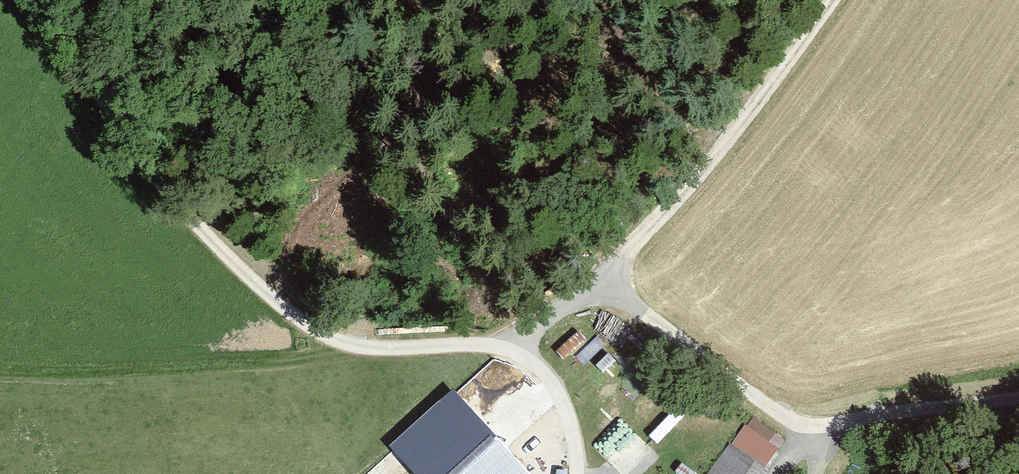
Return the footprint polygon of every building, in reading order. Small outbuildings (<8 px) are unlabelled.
[(452,397),(387,455),(404,473),(520,473),(452,397)] [(744,425),(708,473),(763,473),(779,452),(744,425)]
